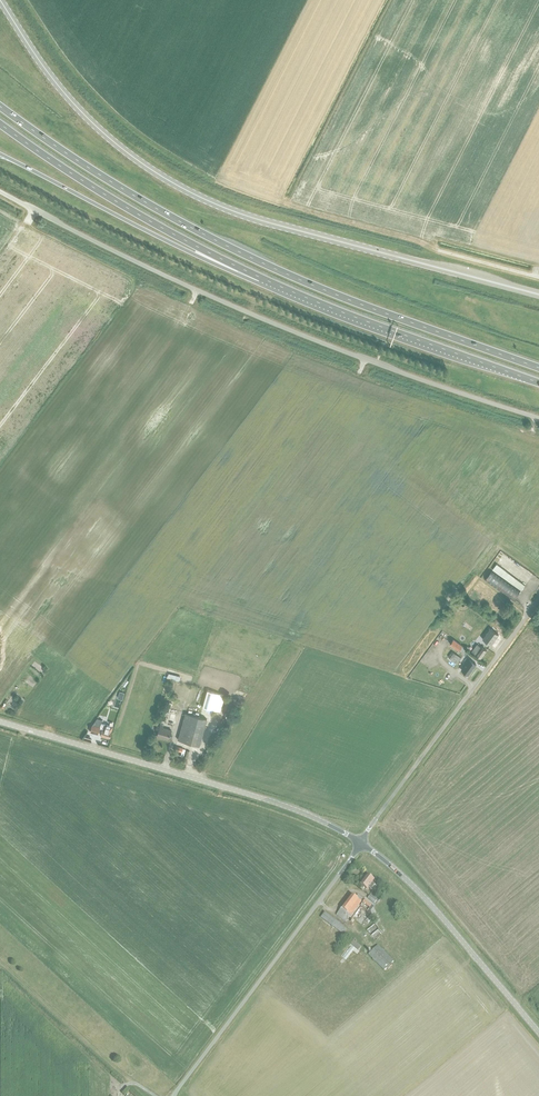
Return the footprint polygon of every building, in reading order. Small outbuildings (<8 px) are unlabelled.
[(514,584),(522,590),(525,585),(497,563),(493,569),(500,574),(513,584),(514,584)] [(485,579),(513,600),(520,591),(492,569),(485,579)] [(482,639),(490,645),(498,634),(490,628),(482,639)] [(450,644),(459,650),(462,645),(453,639),(450,644)] [(472,651),(481,658),(486,650),(481,646),(480,647),(477,644),(472,651)] [(469,659),(462,670),(468,675),(476,664),(469,659)] [(225,695),(207,690),(203,707),(221,712),(225,695)] [(172,704),(166,703),(163,712),(169,714),(172,704)] [(206,718),(186,713),(178,740),(198,745),(206,718)] [(91,732),(99,734),(101,734),(111,738),(113,732),(112,732),(114,727),(102,723),(103,719),(98,718),(92,725),(91,732)] [(162,737),(169,739),(172,730),(163,728),(163,726),(160,725),(157,737),(161,738),(162,737)] [(367,874),(360,884),(367,889),(369,887),(373,891),(377,886),(372,882),(375,879),(367,874)] [(357,895),(356,897),(352,894),(337,915),(346,922),(361,902),(360,901),(362,898),(357,895)] [(368,898),(375,903),(378,899),(371,894),(368,898)] [(371,910),(374,906),(365,899),(361,905),(368,911),(369,909),(371,910)] [(321,917),(343,934),(347,929),(325,912),(321,917)] [(379,928),(375,923),(368,930),(375,939),(383,932),(379,928)] [(353,941),(351,944),(341,956),(346,960),(355,948),(358,950),(361,946),(353,941)] [(378,945),(369,954),(368,953),(364,957),(370,963),(373,959),(384,970),(386,969),(387,970),(392,965),(391,964),(394,961),(378,945)]
